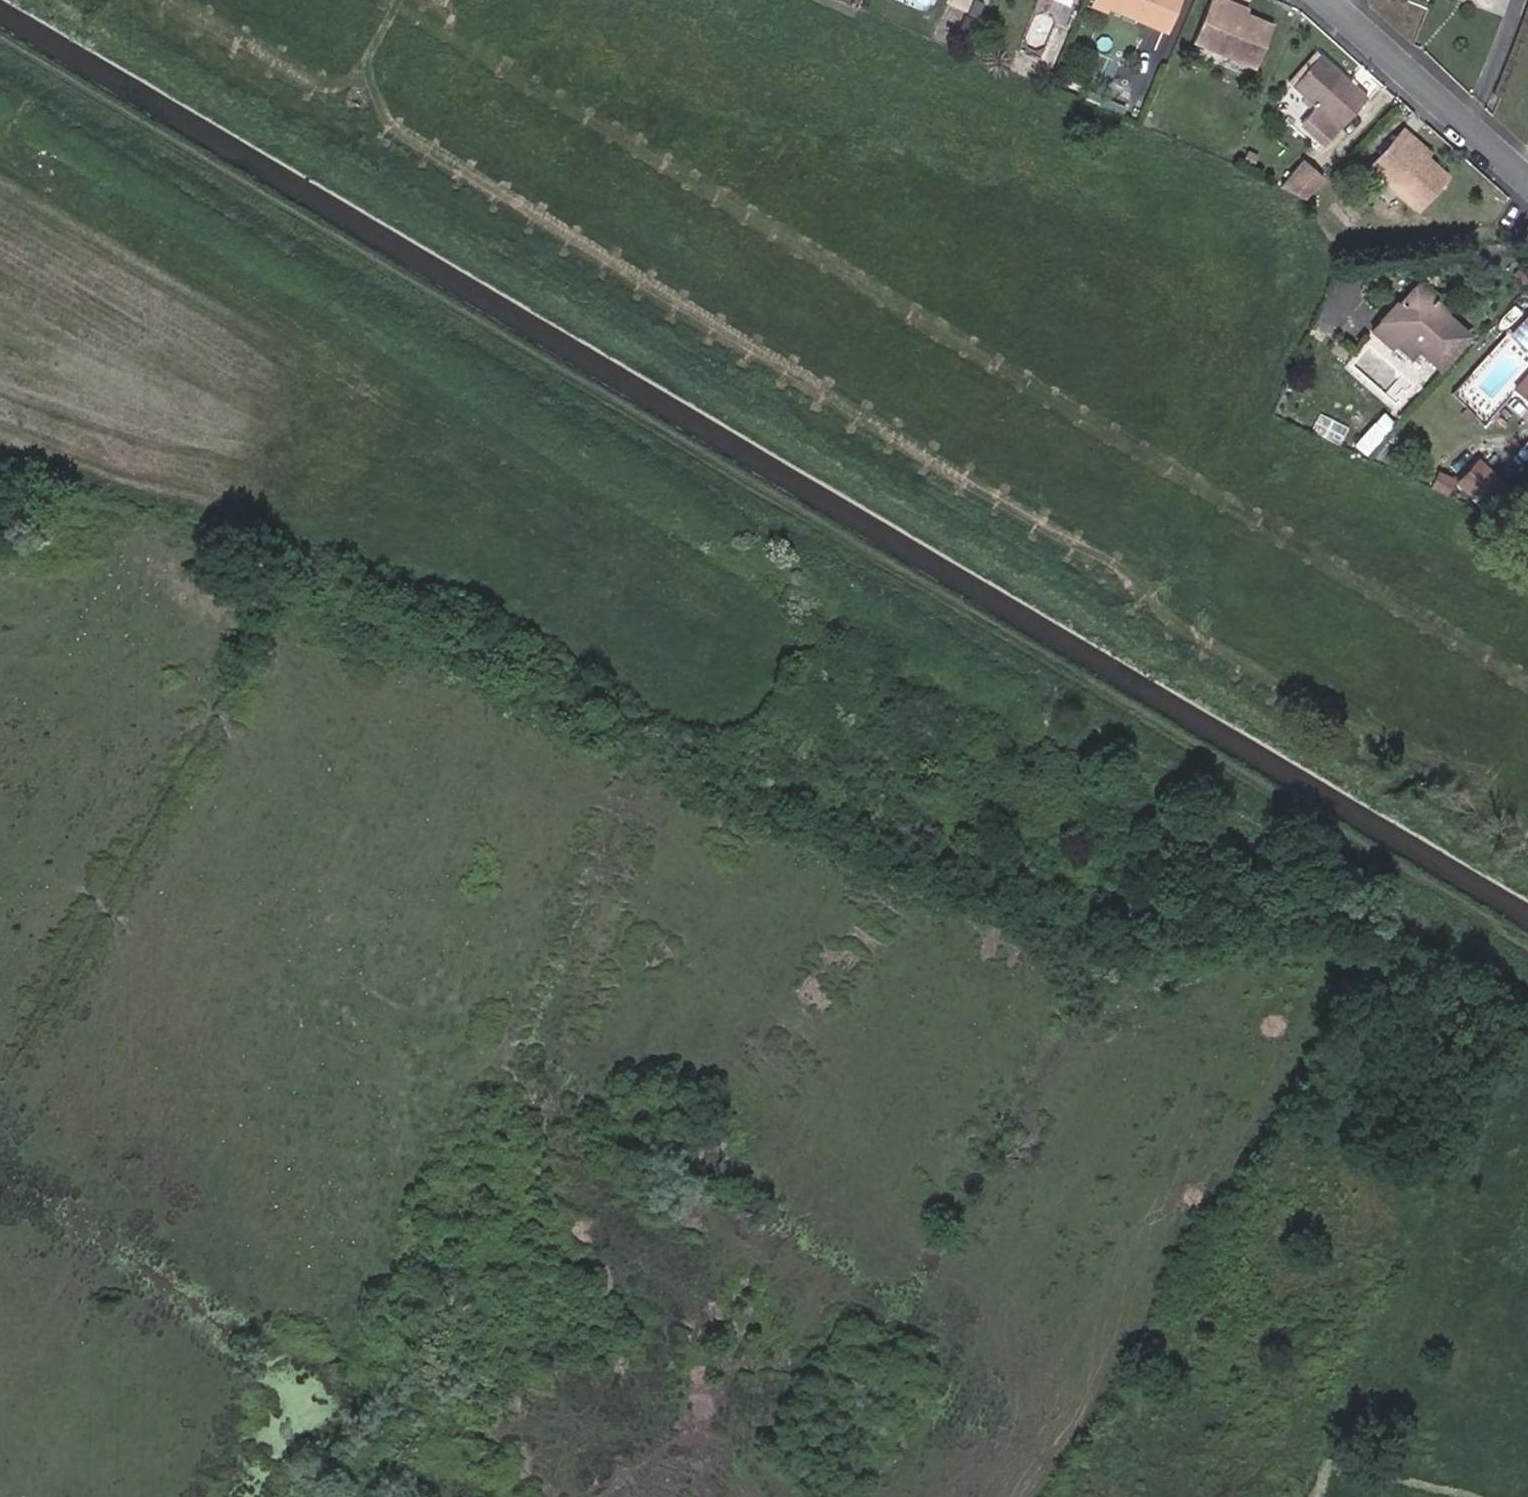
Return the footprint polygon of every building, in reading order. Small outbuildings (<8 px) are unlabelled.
[(1164,0),(1099,0),(1096,7),(1156,34),(1170,3),(1164,0)] [(1220,6),(1206,0),(1186,46),(1247,71),(1263,31),(1236,19),(1218,12),(1220,6)] [(1238,13),(1220,6),(1218,12),(1236,19),(1238,13)] [(1284,91),(1313,58),(1310,56),(1281,89),(1284,91)] [(1360,100),(1313,58),(1284,91),(1307,109),(1293,125),(1317,147),(1360,100)] [(1439,183),(1420,167),(1399,148),(1403,143),(1393,133),(1361,169),(1411,214),(1439,183)] [(1399,148),(1420,167),(1424,163),(1403,143),(1399,148)] [(1298,159),(1270,187),(1296,198),(1316,178),(1298,159)] [(1404,288),(1398,294),(1424,316),(1429,310),(1404,288)] [(1424,316),(1398,294),(1386,308),(1380,302),(1367,316),(1372,322),(1364,332),(1382,347),(1391,337),(1404,348),(1426,368),(1456,333),(1429,310),(1424,316)] [(1502,333),(1527,357),(1527,303),(1502,333)] [(1391,337),(1382,347),(1394,359),(1404,348),(1391,337)] [(1506,389),(1527,409),(1527,363),(1506,389)] [(1495,477),(1472,454),(1449,476),(1472,499),(1495,477)]
